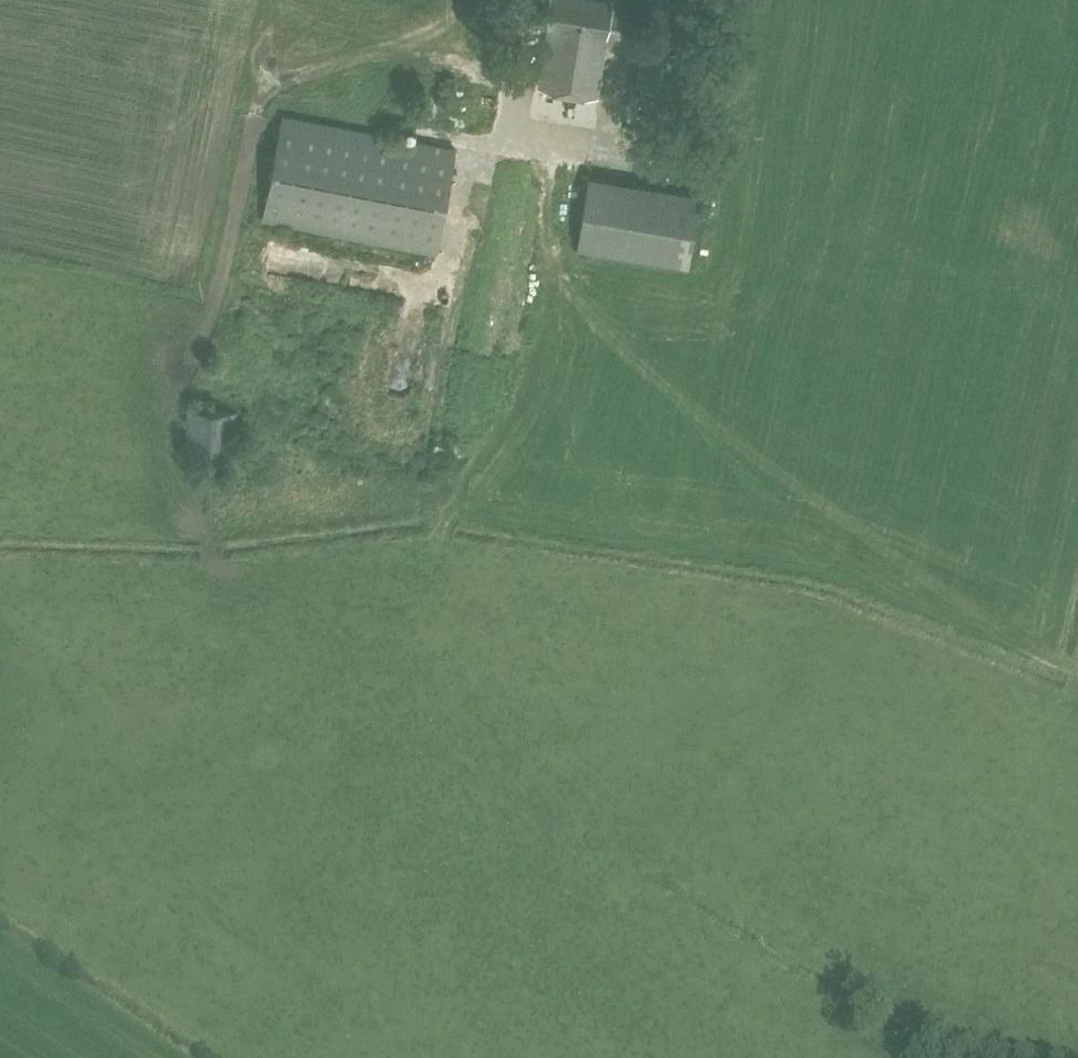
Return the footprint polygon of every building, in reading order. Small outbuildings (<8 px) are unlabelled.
[(549,22),(534,116),(592,125),(606,31),(604,31),(609,3),(592,0),(549,0),(545,22),(549,22)] [(283,114),(262,217),(435,251),(456,148),(283,114)] [(589,176),(578,246),(687,263),(699,193),(589,176)] [(186,408),(184,459),(235,460),(237,410),(186,408)]
